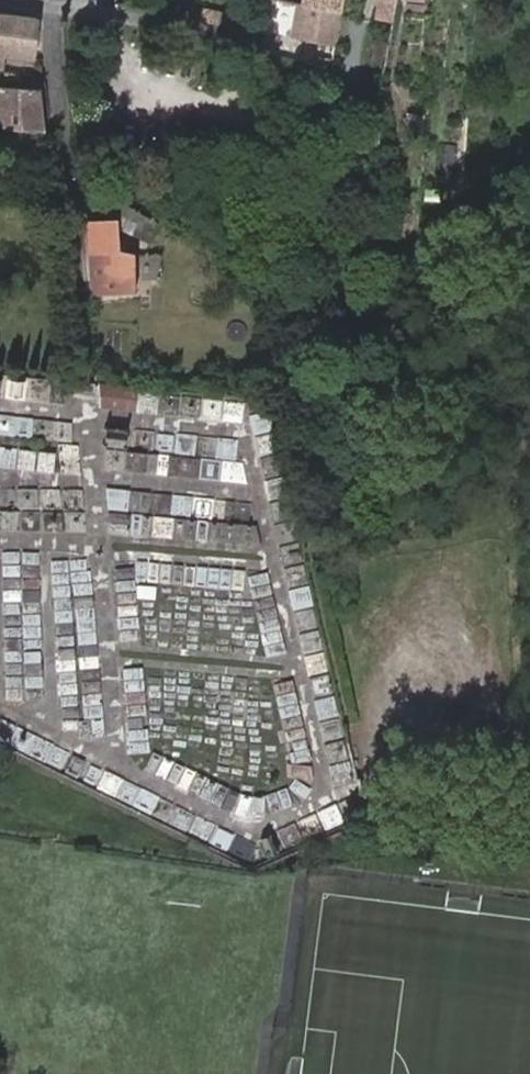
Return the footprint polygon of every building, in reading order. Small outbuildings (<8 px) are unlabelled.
[(257,27),(265,29),(271,0),(262,0),(257,27)] [(294,34),(336,44),(343,0),(300,0),(294,34)] [(380,7),(395,12),(398,0),(382,0),(380,7)] [(207,9),(206,21),(233,26),(235,15),(207,9)] [(0,13),(0,53),(30,58),(37,18),(0,13)] [(235,15),(233,26),(251,29),(252,18),(235,15)] [(400,135),(439,135),(440,88),(387,87),(400,135)] [(2,130),(41,134),(37,89),(0,90),(0,96),(2,130)] [(143,205),(86,186),(84,228),(88,227),(109,226),(137,225),(143,205)] [(109,226),(88,227),(93,299),(132,297),(129,251),(112,252),(109,226)] [(103,406),(140,409),(142,387),(105,384),(103,406)]
